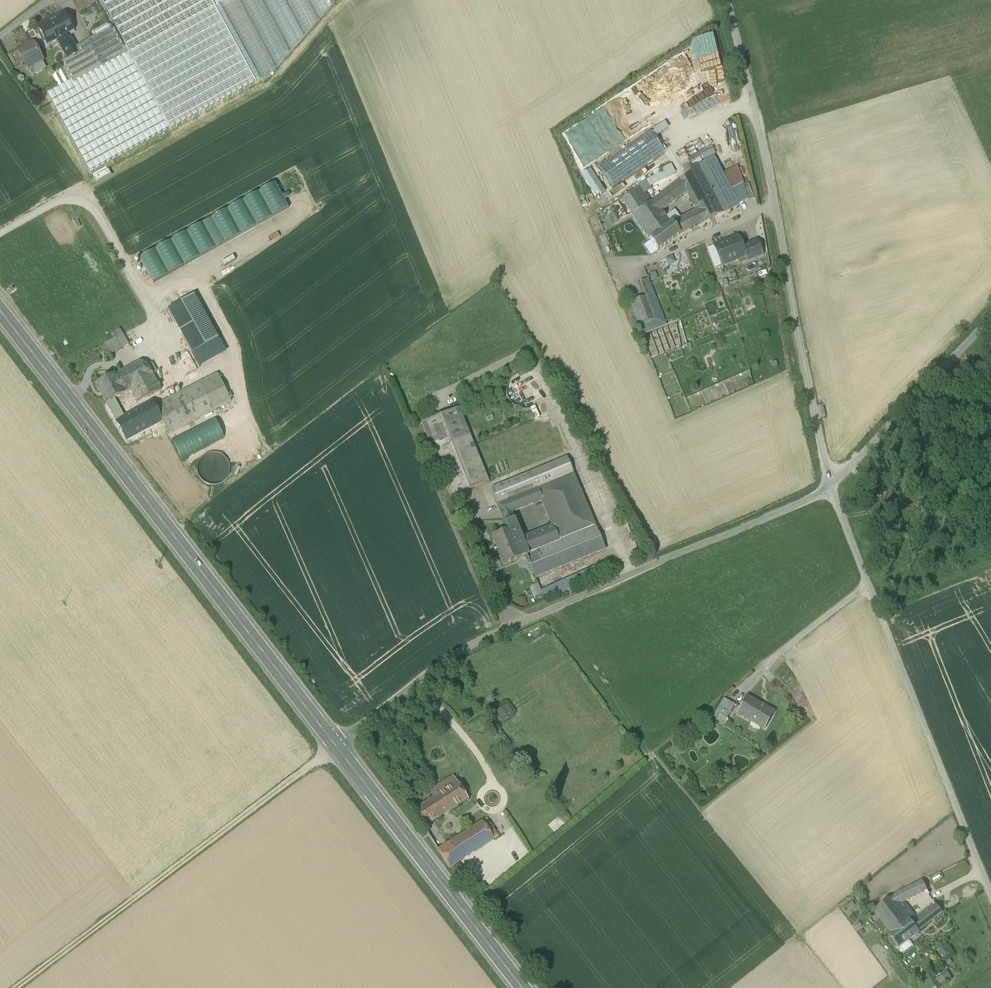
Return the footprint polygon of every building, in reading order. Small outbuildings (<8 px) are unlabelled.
[(121,45),(127,56),(130,54),(171,129),(214,106),(215,105),(174,30),(157,0),(96,0),(121,45)] [(174,30),(220,5),(221,4),(228,0),(157,0),(174,30)] [(320,24),(317,17),(307,0),(228,0),(221,4),(265,85),(320,24)] [(333,0),(307,0),(317,17),(336,6),(333,0)] [(220,5),(174,30),(215,105),(214,106),(217,110),(264,85),(220,5)] [(49,23),(48,24),(56,39),(57,41),(68,35),(75,31),(65,13),(49,23)] [(48,21),(36,27),(46,45),(56,39),(48,24),(49,23),(48,21)] [(113,34),(91,46),(97,58),(119,46),(113,34)] [(68,35),(58,41),(68,59),(73,57),(79,54),(76,49),(68,35)] [(73,57),(62,63),(65,69),(71,81),(73,85),(103,69),(97,58),(91,46),(89,42),(76,49),(79,54),(73,57)] [(31,43),(27,45),(26,50),(20,53),(19,53),(24,62),(26,65),(25,67),(26,70),(29,71),(32,69),(32,66),(42,61),(32,44),(31,43)] [(119,46),(97,58),(103,69),(127,56),(121,45),(119,46)] [(18,50),(8,56),(14,67),(24,62),(19,53),(20,53),(18,50)] [(103,69),(73,85),(71,81),(58,88),(47,94),(90,173),(171,129),(130,54),(127,56),(103,69)] [(679,55),(661,65),(667,75),(684,66),(679,55)] [(65,69),(51,76),(58,88),(71,81),(65,69)] [(634,108),(620,119),(631,135),(646,124),(634,108)] [(679,141),(683,147),(707,133),(703,127),(679,141)] [(179,128),(166,132),(168,141),(182,136),(179,128)] [(607,132),(581,151),(592,166),(618,148),(607,132)] [(650,133),(599,168),(613,187),(663,152),(650,133)] [(738,205),(713,158),(699,165),(724,212),(738,205)] [(724,212),(699,165),(680,180),(686,192),(697,212),(703,223),(724,212)] [(686,192),(680,180),(674,184),(680,196),(686,192)] [(274,184),(211,219),(225,244),(288,209),(274,184)] [(680,196),(674,184),(664,192),(671,203),(680,196)] [(748,184),(743,186),(748,199),(753,197),(748,184)] [(664,192),(650,202),(639,187),(621,199),(642,229),(653,221),(654,223),(665,215),(661,211),(671,203),(664,192)] [(697,212),(683,218),(691,230),(703,223),(697,212)] [(665,215),(654,223),(653,221),(642,229),(658,252),(680,235),(673,226),(671,222),(670,223),(665,215)] [(683,218),(674,223),(675,224),(673,226),(680,235),(691,230),(683,218)] [(202,224),(139,259),(146,271),(153,284),(216,249),(202,224)] [(738,237),(714,246),(716,252),(722,266),(739,259),(737,256),(744,253),(747,261),(763,255),(757,242),(742,248),(738,237)] [(715,268),(722,266),(716,252),(710,255),(715,268)] [(139,259),(132,263),(139,275),(146,271),(139,259)] [(645,296),(654,293),(648,278),(640,281),(645,296)] [(630,302),(635,300),(631,289),(626,291),(630,302)] [(635,300),(630,302),(641,334),(665,324),(654,293),(645,296),(635,300)] [(218,339),(194,295),(168,310),(192,354),(218,339)] [(129,345),(123,334),(117,338),(123,348),(129,345)] [(117,338),(104,344),(110,355),(123,348),(117,338)] [(149,368),(141,362),(114,376),(124,394),(130,390),(137,403),(161,390),(153,374),(150,369),(149,368)] [(154,365),(149,368),(150,369),(153,374),(158,372),(154,365)] [(217,374),(200,383),(214,411),(231,402),(217,374)] [(542,399),(543,392),(542,385),(538,379),(532,375),(525,374),(518,375),(512,379),(508,385),(507,392),(508,399),(512,405),(518,409),(525,410),(532,409),(538,405),(542,399)] [(114,376),(96,386),(106,404),(116,399),(124,394),(114,376)] [(200,383),(154,407),(162,421),(168,434),(214,411),(200,383)] [(116,399),(106,404),(116,421),(117,421),(126,417),(116,399)] [(126,417),(117,421),(127,439),(162,421),(154,407),(152,403),(126,417)] [(459,408),(422,423),(452,497),(489,483),(482,465),(479,459),(472,442),(459,408)] [(547,412),(472,442),(479,459),(554,429),(547,412)] [(181,458),(218,439),(209,422),(172,440),(181,458)] [(557,435),(482,465),(489,483),(564,452),(557,435)] [(567,458),(491,489),(498,505),(537,489),(573,474),(567,458)] [(573,474),(537,489),(541,500),(550,519),(553,527),(559,542),(596,527),(573,474)] [(537,489),(498,505),(500,511),(510,512),(541,500),(537,489)] [(510,512),(500,511),(505,523),(513,520),(510,512)] [(509,532),(493,538),(504,564),(520,558),(526,556),(527,555),(521,539),(513,520),(505,523),(509,532)] [(553,527),(521,539),(527,555),(526,556),(536,578),(549,572),(540,550),(559,542),(553,527)] [(559,542),(540,550),(549,572),(550,574),(606,551),(596,527),(559,542)] [(550,574),(536,579),(544,599),(620,568),(612,549),(606,551),(550,574)] [(774,713),(746,697),(737,713),(764,729),(774,713)] [(723,699),(711,720),(716,723),(720,716),(728,702),(723,699)] [(728,702),(720,716),(727,720),(735,706),(728,702)] [(495,711),(503,722),(514,713),(507,703),(495,711)] [(453,776),(424,795),(427,801),(429,800),(440,817),(467,799),(453,776)] [(427,801),(412,810),(423,828),(440,817),(429,800),(427,801)] [(482,822),(476,813),(470,817),(476,826),(482,822)] [(482,822),(494,840),(499,837),(488,818),(482,822)] [(476,826),(438,850),(450,869),(494,840),(482,822),(476,826)] [(923,881),(897,893),(904,902),(927,891),(923,881)] [(897,893),(874,910),(883,923),(906,905),(904,902),(897,893)] [(936,904),(917,919),(920,922),(924,927),(943,913),(936,904)] [(906,905),(883,923),(891,933),(914,916),(906,905)] [(891,933),(889,935),(898,947),(924,927),(920,922),(914,926),(909,920),(914,917),(914,916),(891,933)]
